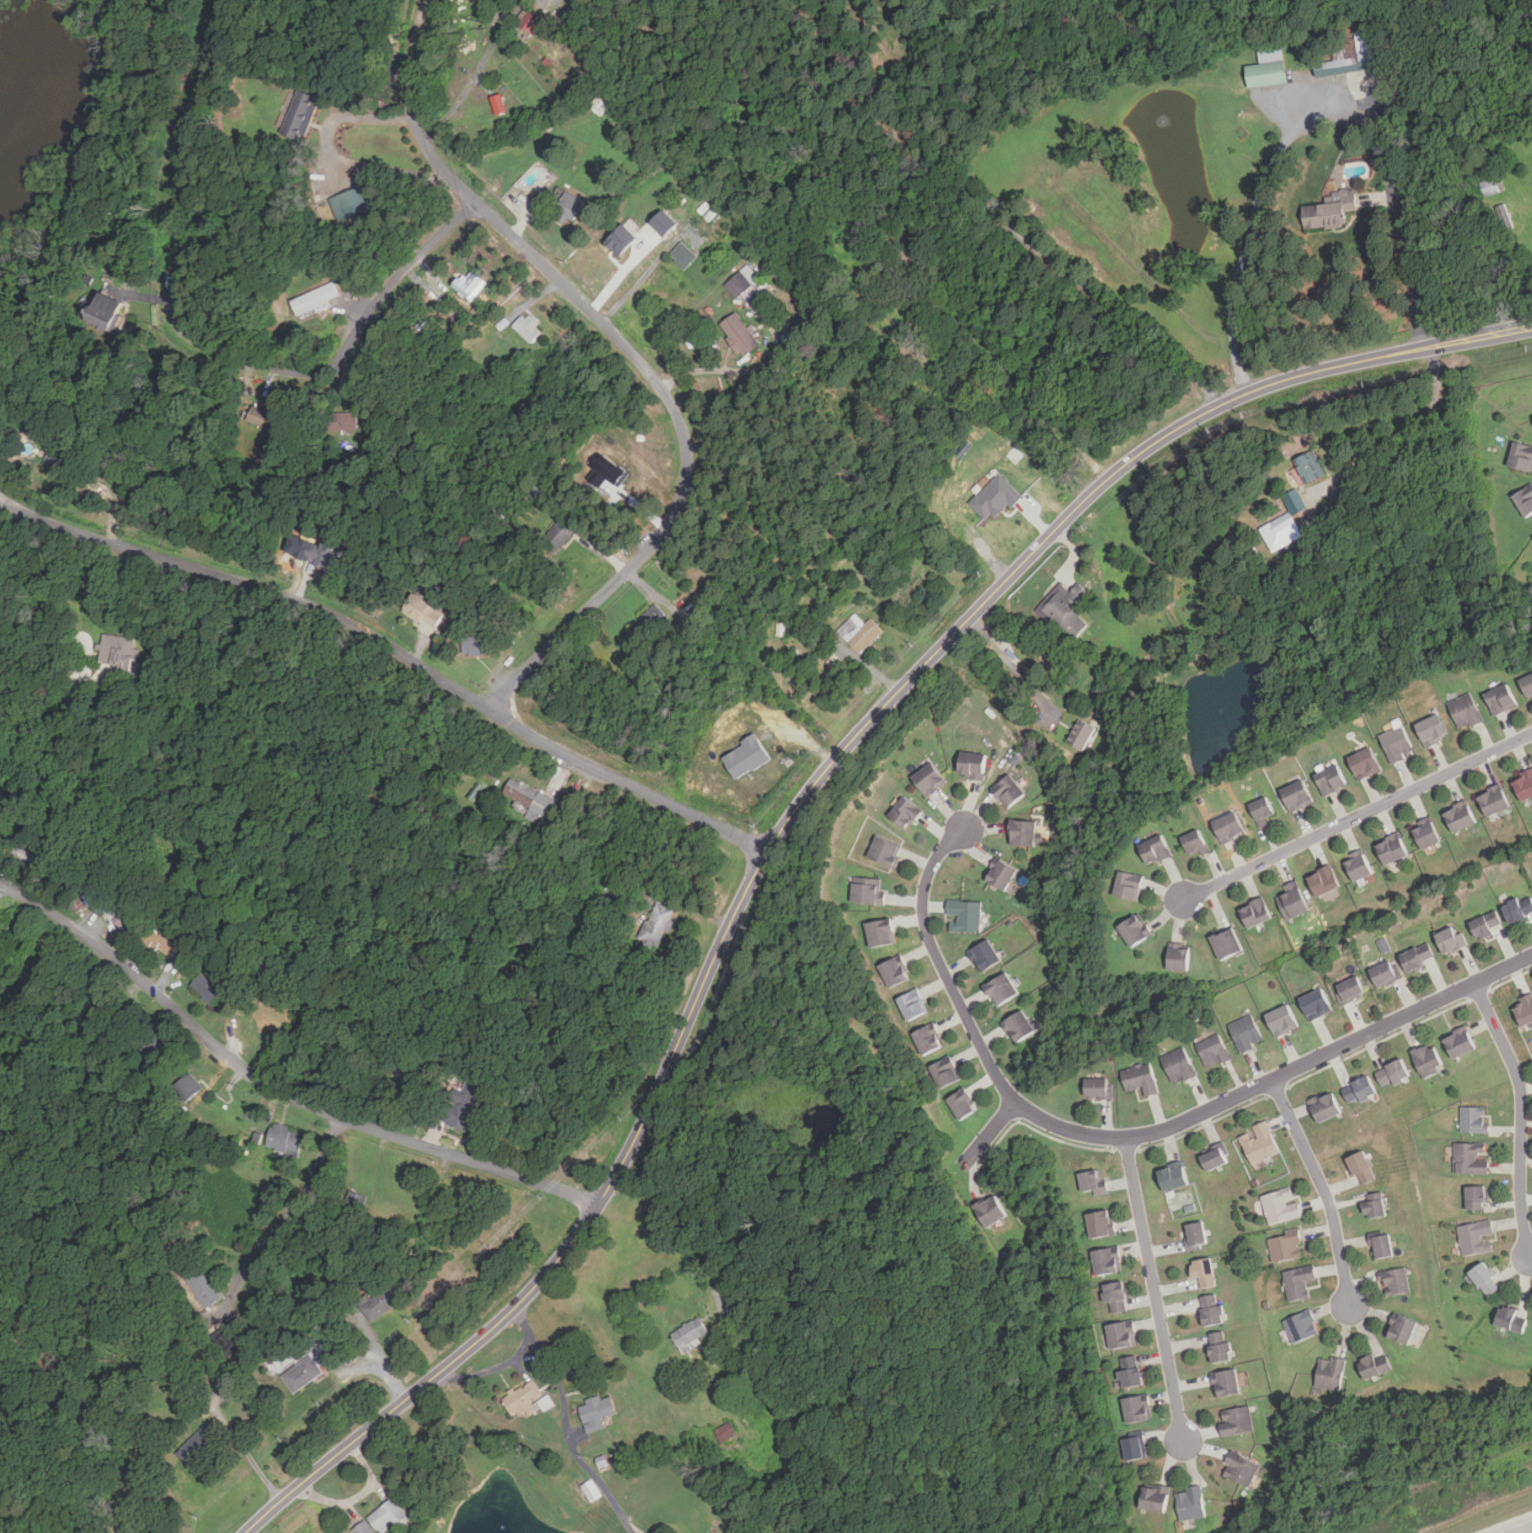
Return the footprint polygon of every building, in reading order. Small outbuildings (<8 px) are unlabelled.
[(544,22),(525,9),(515,23),(534,36),(544,22)] [(1379,68),(1373,29),(1355,32),(1356,38),(1332,42),(1335,61),(1315,64),(1317,78),(1379,68)] [(1249,87),(1287,83),(1283,48),(1259,50),(1261,64),(1246,66),(1249,87)] [(320,97),(297,89),(282,133),(304,141),(320,97)] [(613,104),(602,93),(590,105),(600,116),(613,104)] [(1479,173),(1485,196),(1498,193),(1492,170),(1479,173)] [(372,211),(364,186),(331,197),(340,222),(372,211)] [(1332,201),(1302,207),(1306,231),(1346,224),(1343,211),(1359,208),(1355,187),(1330,192),(1332,201)] [(556,211),(562,214),(561,217),(577,224),(587,200),(564,190),(556,211)] [(674,223),(658,208),(643,224),(659,239),(674,223)] [(614,257),(635,236),(620,222),(600,243),(614,257)] [(671,254),(686,269),(698,257),(683,242),(671,254)] [(725,285),(737,298),(760,278),(748,264),(725,285)] [(467,304),(482,285),(466,272),(463,276),(457,271),(445,286),(467,304)] [(328,299),(339,296),(335,285),(293,297),(298,318),(331,308),(328,299)] [(107,331),(123,303),(101,291),(85,319),(107,331)] [(531,342),(543,330),(526,312),(513,325),(531,342)] [(759,347),(739,312),(720,322),(740,357),(759,347)] [(271,430),(277,415),(253,405),(247,420),(271,430)] [(325,412),(325,430),(358,430),(358,412),(325,412)] [(1511,443),(1511,469),(1531,469),(1531,443),(1511,443)] [(1295,459),(1307,483),(1326,474),(1315,450),(1295,459)] [(1003,474),(972,504),(989,521),(996,514),(999,517),(1013,505),(1017,509),(1029,497),(1003,474)] [(1531,510),(1531,486),(1531,485),(1513,496),(1525,514),(1531,510)] [(1293,514),(1307,507),(1298,488),(1282,496),(1290,512),(1265,524),(1276,548),(1303,535),(1293,514)] [(575,530),(561,517),(543,539),(557,551),(575,530)] [(337,569),(343,550),(310,539),(303,559),(337,569)] [(1078,582),(1070,591),(1060,582),(1039,606),(1075,640),(1089,625),(1073,610),(1089,593),(1078,582)] [(403,609),(434,629),(445,614),(414,593),(403,609)] [(632,622),(648,640),(669,621),(653,603),(632,622)] [(865,624),(854,613),(837,631),(860,654),(884,631),(871,618),(865,624)] [(138,659),(139,650),(133,649),(135,638),(104,634),(99,667),(131,671),(133,659),(138,659)] [(491,637),(462,637),(462,655),(491,655),(491,637)] [(1531,697),(1531,674),(1520,679),(1528,699),(1531,697)] [(1484,694),(1494,716),(1517,705),(1507,684),(1484,694)] [(1460,731),(1483,720),(1470,693),(1447,703),(1460,731)] [(1415,724),(1425,747),(1448,738),(1438,714),(1415,724)] [(1082,751),(1096,729),(1080,720),(1067,742),(1082,751)] [(1415,755),(1404,726),(1380,735),(1391,764),(1415,755)] [(729,780),(766,758),(752,734),(715,756),(729,780)] [(1357,780),(1381,771),(1373,748),(1349,757),(1357,780)] [(958,777),(984,779),(986,754),(961,752),(958,777)] [(912,777),(926,797),(947,782),(932,762),(912,777)] [(1314,776),(1325,797),(1348,786),(1337,765),(1314,776)] [(1531,797),(1531,771),(1512,779),(1521,802),(1531,797)] [(1025,794),(1009,775),(992,789),(1008,808),(1025,794)] [(544,824),(556,800),(511,778),(503,794),(531,808),(528,815),(544,824)] [(1281,790),(1291,812),(1313,802),(1303,780),(1281,790)] [(1487,817),(1510,806),(1500,785),(1477,797),(1487,817)] [(923,812),(905,796),(888,815),(906,831),(923,812)] [(1274,814),(1267,797),(1249,804),(1256,821),(1274,814)] [(1476,823),(1467,802),(1444,812),(1453,833),(1476,823)] [(1223,844),(1245,832),(1234,812),(1212,823),(1223,844)] [(1036,846),(1036,822),(1011,821),(1011,846),(1036,846)] [(1423,850),(1441,841),(1430,821),(1413,830),(1423,850)] [(1201,856),(1209,853),(1200,830),(1182,837),(1189,855),(1199,851),(1201,856)] [(1139,847),(1150,867),(1173,854),(1162,834),(1139,847)] [(1376,845),(1386,866),(1408,855),(1398,834),(1376,845)] [(893,870),(904,848),(878,835),(867,857),(893,870)] [(1373,874),(1363,852),(1344,860),(1354,882),(1373,874)] [(1006,892),(1018,870),(998,859),(986,882),(1006,892)] [(1308,876),(1316,897),(1340,888),(1332,866),(1308,876)] [(1114,896),(1138,901),(1143,876),(1119,871),(1114,896)] [(884,879),(853,878),(852,904),(884,905),(884,879)] [(1289,886),(1293,896),(1285,900),(1295,920),(1316,910),(1301,880),(1289,886)] [(85,901),(99,911),(99,912),(121,928),(132,914),(96,887),(85,901)] [(1240,908),(1248,929),(1272,919),(1264,898),(1240,908)] [(1517,905),(1516,903),(1503,909),(1512,926),(1531,916),(1531,904),(1529,899),(1517,905)] [(981,932),(981,901),(947,901),(947,918),(951,918),(950,932),(981,932)] [(675,910),(656,902),(640,939),(659,947),(675,910)] [(1494,934),(1492,930),(1502,925),(1495,911),(1470,923),(1479,941),(1494,934)] [(1152,935),(1140,914),(1119,926),(1131,947),(1152,935)] [(869,949),(895,943),(889,918),(863,924),(869,949)] [(181,947),(152,923),(137,942),(165,965),(181,947)] [(1438,934),(1448,957),(1468,948),(1459,926),(1438,934)] [(1211,938),(1221,961),(1244,951),(1233,928),(1211,938)] [(1388,949),(1383,937),(1374,941),(1379,953),(1388,949)] [(983,973),(1002,961),(988,940),(969,952),(983,973)] [(1436,960),(1426,943),(1401,957),(1410,974),(1436,960)] [(1170,945),(1170,970),(1190,970),(1190,945),(1170,945)] [(877,965),(886,988),(907,980),(898,957),(877,965)] [(1402,977),(1393,959),(1370,971),(1379,988),(1402,977)] [(213,1005),(230,978),(222,973),(216,983),(200,972),(191,986),(206,995),(203,999),(213,1005)] [(985,986),(997,1007),(1019,994),(1007,973),(985,986)] [(1335,987),(1344,1004),(1365,993),(1357,976),(1335,987)] [(1309,1021),(1332,1011),(1323,988),(1299,998),(1309,1021)] [(905,1022),(927,1012),(916,989),(894,999),(905,1022)] [(1531,1027),(1531,994),(1520,998),(1522,1005),(1515,1008),(1523,1030),(1531,1027)] [(1276,1037),(1299,1027),(1289,1004),(1266,1015),(1276,1037)] [(1034,1033),(1026,1011),(1004,1019),(1013,1042),(1034,1033)] [(1265,1042),(1252,1014),(1230,1025),(1243,1053),(1265,1042)] [(911,1033),(920,1056),(941,1047),(932,1024),(911,1033)] [(1476,1049),(1466,1027),(1443,1038),(1453,1059),(1476,1049)] [(1231,1058),(1219,1032),(1196,1043),(1208,1069),(1231,1058)] [(1412,1051),(1423,1078),(1444,1069),(1433,1042),(1412,1051)] [(1197,1074),(1184,1047),(1162,1058),(1175,1085),(1197,1074)] [(960,1078),(948,1056),(928,1067),(939,1089),(960,1078)] [(1395,1084),(1410,1078),(1403,1060),(1377,1071),(1383,1085),(1393,1081),(1395,1084)] [(1151,1062),(1122,1069),(1126,1091),(1142,1087),(1144,1098),(1158,1095),(1151,1062)] [(203,1087),(191,1071),(173,1085),(186,1101),(203,1087)] [(1355,1104),(1377,1094),(1368,1075),(1346,1086),(1355,1104)] [(467,1132),(487,1088),(467,1079),(462,1088),(451,1083),(435,1117),(467,1132)] [(1112,1098),(1112,1079),(1085,1079),(1085,1098),(1112,1098)] [(976,1110),(964,1089),(946,1099),(958,1120),(976,1110)] [(1316,1122),(1341,1115),(1334,1093),(1310,1099),(1316,1122)] [(1461,1132),(1488,1132),(1488,1106),(1461,1106),(1461,1132)] [(1254,1127),(1258,1137),(1244,1143),(1255,1171),(1271,1165),(1267,1157),(1279,1152),(1267,1121),(1254,1127)] [(304,1130),(273,1123),(267,1146),(298,1154),(304,1130)] [(260,1143),(263,1135),(245,1128),(238,1149),(249,1153),(254,1140),(260,1143)] [(1207,1171),(1231,1161),(1223,1143),(1210,1148),(1212,1152),(1200,1156),(1207,1171)] [(1455,1174),(1487,1174),(1487,1143),(1455,1143),(1455,1174)] [(1360,1187),(1377,1179),(1364,1151),(1347,1159),(1360,1187)] [(1158,1168),(1163,1191),(1188,1186),(1183,1162),(1158,1168)] [(1094,1189),(1095,1196),(1106,1194),(1101,1168),(1080,1171),(1083,1191),(1094,1189)] [(1467,1186),(1467,1210),(1486,1210),(1486,1186),(1467,1186)] [(1261,1195),(1269,1225),(1301,1217),(1293,1187),(1261,1195)] [(1387,1215),(1381,1192),(1362,1196),(1367,1219),(1387,1215)] [(1007,1214),(995,1193),(973,1205),(985,1226),(1007,1214)] [(1091,1237),(1114,1233),(1110,1209),(1087,1212),(1091,1237)] [(1463,1256),(1494,1250),(1493,1242),(1485,1244),(1483,1235),(1494,1233),(1491,1219),(1458,1225),(1463,1256)] [(1190,1246),(1207,1242),(1203,1220),(1186,1223),(1190,1246)] [(1269,1238),(1273,1261),(1303,1256),(1299,1232),(1269,1238)] [(1393,1255),(1390,1234),(1371,1236),(1374,1257),(1393,1255)] [(1121,1271),(1120,1247),(1095,1249),(1096,1273),(1121,1271)] [(1194,1277),(1199,1276),(1201,1288),(1216,1285),(1211,1257),(1190,1260),(1194,1277)] [(1469,1274),(1486,1298),(1502,1287),(1484,1262),(1469,1274)] [(186,1273),(202,1308),(220,1300),(204,1265),(186,1273)] [(1283,1270),(1288,1300),(1308,1297),(1306,1279),(1316,1278),(1314,1265),(1283,1270)] [(1410,1291),(1405,1266),(1381,1271),(1386,1295),(1410,1291)] [(359,1304),(371,1320),(408,1294),(397,1278),(359,1304)] [(1106,1302),(1110,1302),(1113,1313),(1129,1309),(1123,1280),(1102,1284),(1106,1302)] [(1218,1292),(1200,1296),(1205,1326),(1224,1322),(1218,1292)] [(1527,1318),(1518,1316),(1519,1310),(1500,1306),(1496,1327),(1524,1333),(1527,1318)] [(1294,1343),(1320,1331),(1309,1308),(1283,1320),(1294,1343)] [(1387,1336),(1409,1344),(1417,1320),(1395,1312),(1387,1336)] [(682,1353),(701,1344),(698,1338),(708,1333),(700,1317),(671,1331),(682,1353)] [(1113,1349),(1137,1344),(1132,1320),(1107,1325),(1113,1349)] [(1212,1363),(1231,1359),(1226,1330),(1207,1333),(1212,1363)] [(325,1370),(337,1362),(327,1346),(315,1353),(325,1370)] [(1124,1389),(1144,1383),(1136,1354),(1116,1360),(1124,1389)] [(324,1372),(311,1355),(282,1376),(295,1393),(324,1372)] [(1363,1376),(1390,1372),(1388,1357),(1375,1360),(1374,1355),(1360,1357),(1363,1376)] [(1343,1389),(1343,1358),(1318,1358),(1318,1389),(1343,1389)] [(1217,1397),(1240,1393),(1236,1369),(1213,1373),(1217,1397)] [(531,1402),(543,1395),(533,1379),(503,1399),(515,1418),(522,1413),(526,1418),(537,1410),(531,1402)] [(588,1428),(618,1414),(608,1393),(578,1407),(588,1428)] [(537,1414),(552,1406),(546,1395),(531,1403),(537,1414)] [(1151,1420),(1148,1395),(1124,1398),(1127,1422),(1151,1420)] [(1253,1431),(1249,1406),(1219,1412),(1223,1436),(1253,1431)] [(177,1453),(190,1466),(222,1434),(209,1421),(177,1453)] [(739,1442),(733,1423),(715,1429),(722,1448),(739,1442)] [(1122,1439),(1127,1462),(1147,1457),(1143,1435),(1122,1439)] [(1222,1475),(1250,1486),(1259,1463),(1231,1452),(1222,1475)] [(598,1496),(589,1479),(577,1486),(586,1502),(598,1496)] [(1141,1509),(1166,1512),(1169,1486),(1144,1483),(1141,1509)] [(1205,1517),(1202,1487),(1176,1490),(1180,1520),(1205,1517)] [(381,1532),(387,1532),(408,1517),(392,1497),(368,1517),(381,1532)] [(132,1521),(123,1532),(147,1532),(148,1532),(132,1521)] [(354,1532),(373,1532),(363,1521),(352,1530),(354,1532)]
